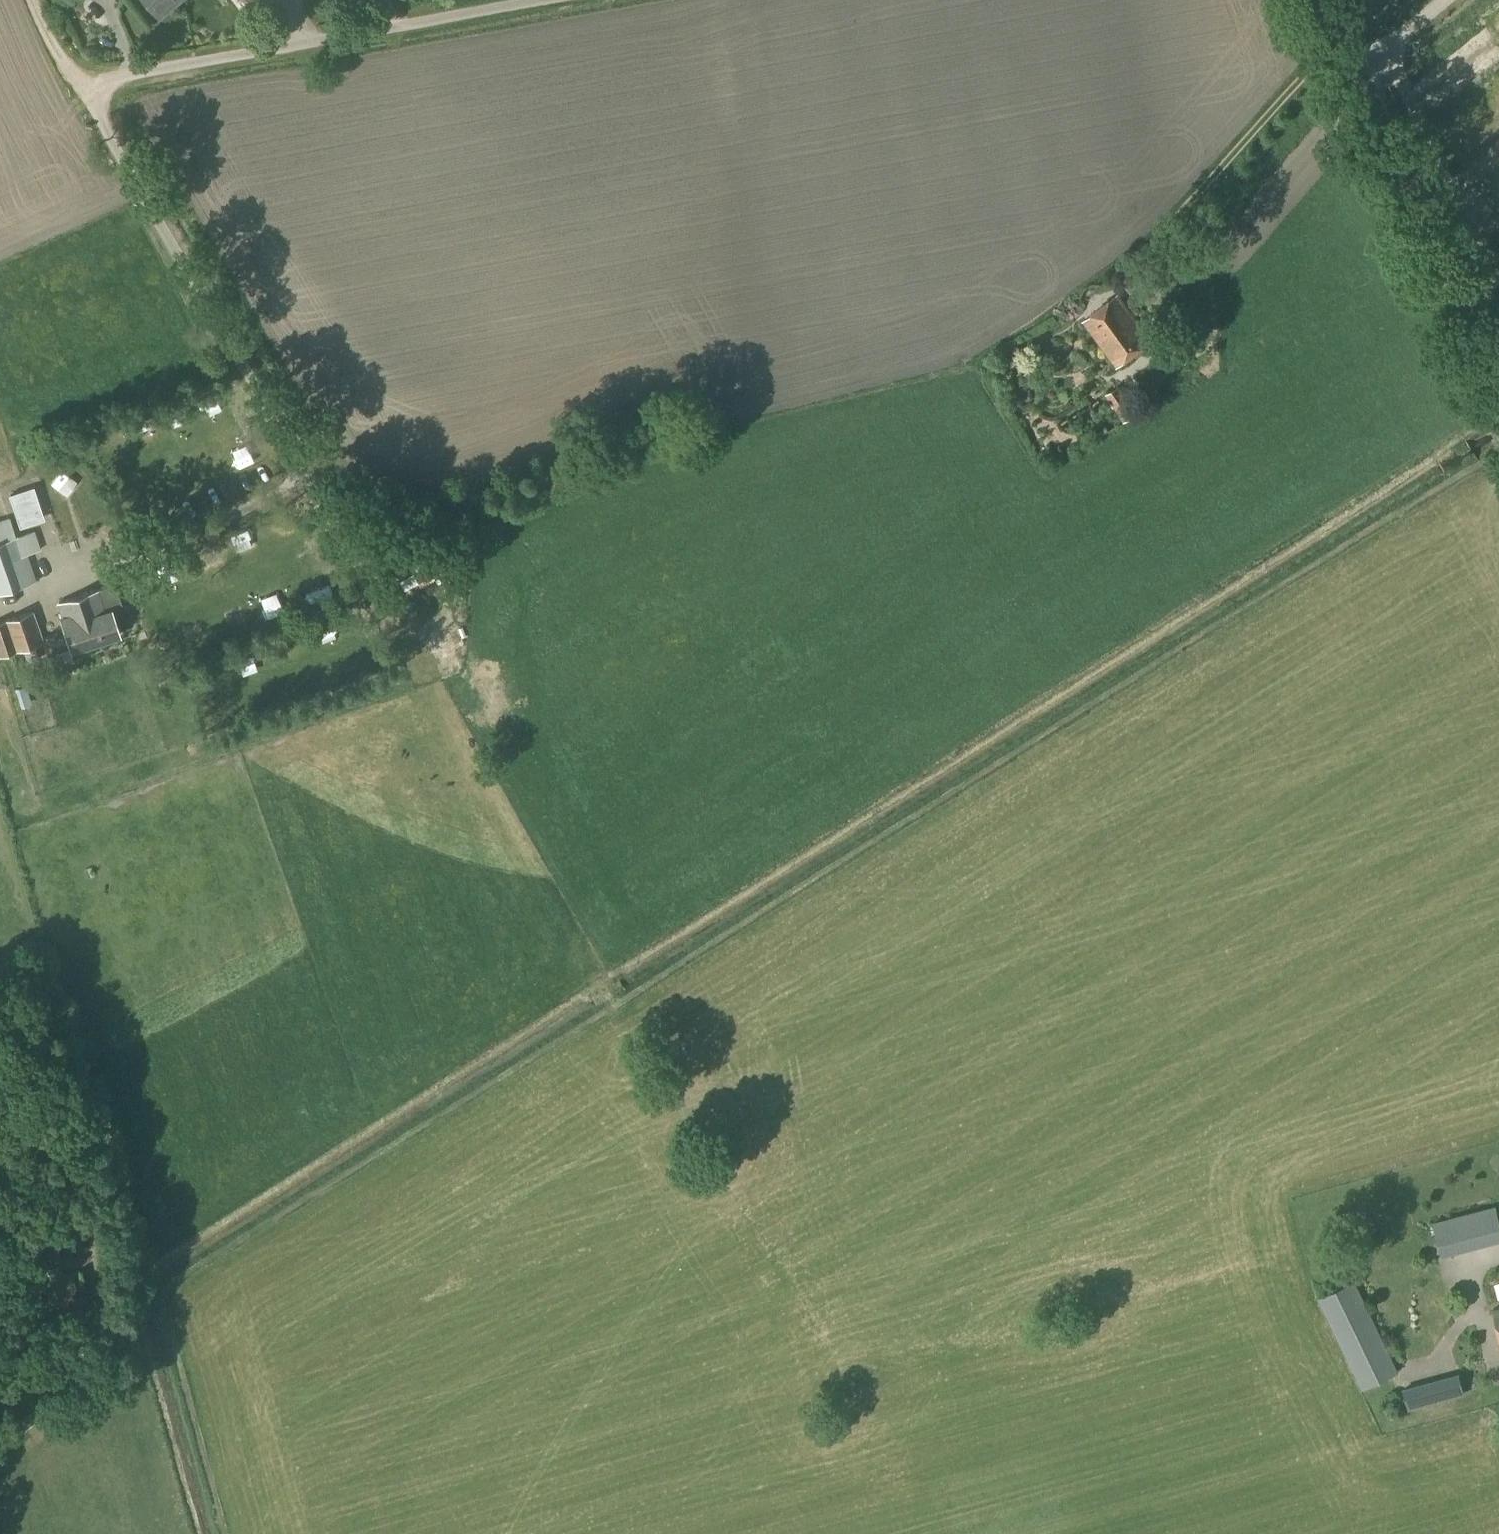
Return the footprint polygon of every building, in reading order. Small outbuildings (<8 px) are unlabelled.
[(160,17),(180,1),(179,0),(145,0),(160,17)] [(1443,141),(1463,168),(1498,141),(1498,117),(1491,106),(1443,141)] [(1181,274),(1168,265),(1162,274),(1174,283),(1181,274)] [(1116,367),(1151,341),(1117,296),(1083,322),(1116,367)] [(1123,422),(1138,413),(1119,384),(1105,393),(1123,422)] [(44,519),(33,486),(8,495),(19,527),(44,519)] [(37,581),(27,554),(41,550),(34,530),(15,536),(10,518),(0,521),(0,593),(37,581)] [(62,617),(60,618),(71,651),(119,635),(111,609),(108,610),(106,603),(119,598),(114,584),(101,588),(57,603),(62,617)] [(15,651),(44,642),(33,610),(0,621),(0,656),(15,651)] [(46,724),(62,720),(52,683),(37,687),(46,724)] [(30,707),(38,706),(36,686),(28,686),(30,707)] [(1498,1241),(1498,1218),(1496,1206),(1432,1223),(1441,1256),(1498,1241)] [(1361,1389),(1399,1372),(1355,1280),(1317,1298),(1361,1389)] [(1438,1402),(1432,1382),(1404,1390),(1410,1410),(1438,1402)]
